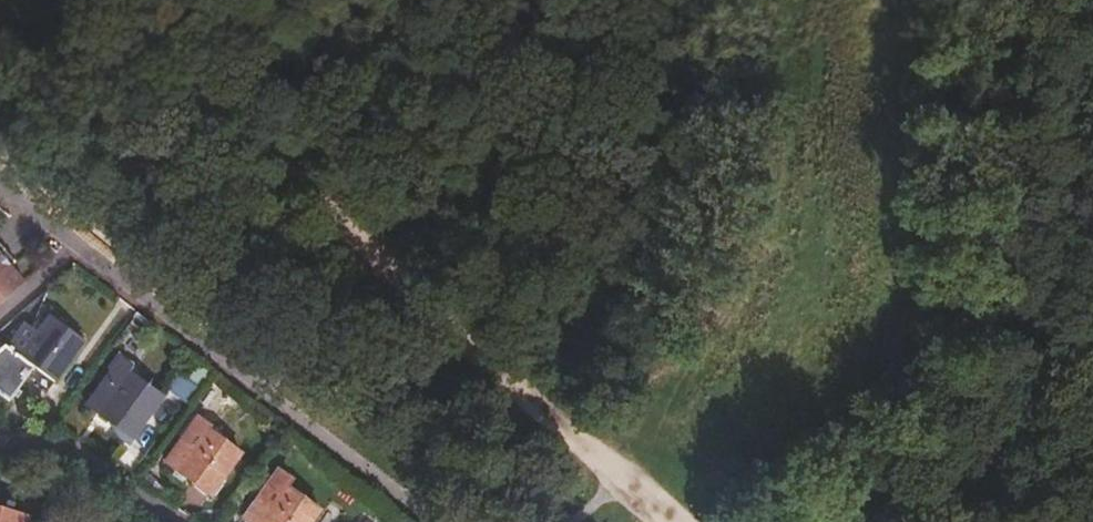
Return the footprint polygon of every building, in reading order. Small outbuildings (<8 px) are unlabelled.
[(25,285),(11,269),(16,265),(0,246),(0,307),(25,285)] [(18,335),(13,342),(0,351),(0,400),(3,402),(29,367),(52,385),(82,345),(48,321),(37,337),(31,345),(18,335)] [(31,345),(37,337),(24,327),(18,335),(31,345)] [(119,360),(117,363),(130,372),(132,369),(119,360)] [(130,372),(117,363),(84,409),(104,424),(107,431),(109,436),(114,441),(119,446),(123,450),(159,403),(126,378),(130,372)] [(185,400),(193,385),(175,375),(166,390),(185,400)] [(196,432),(203,437),(207,432),(194,423),(172,451),(178,456),(196,432)] [(235,461),(203,437),(196,432),(178,456),(172,451),(161,467),(207,500),(235,461)] [(268,487),(280,495),(285,488),(273,479),(268,487)] [(268,487),(242,521),(313,521),(314,521),(280,495),(268,487)]
